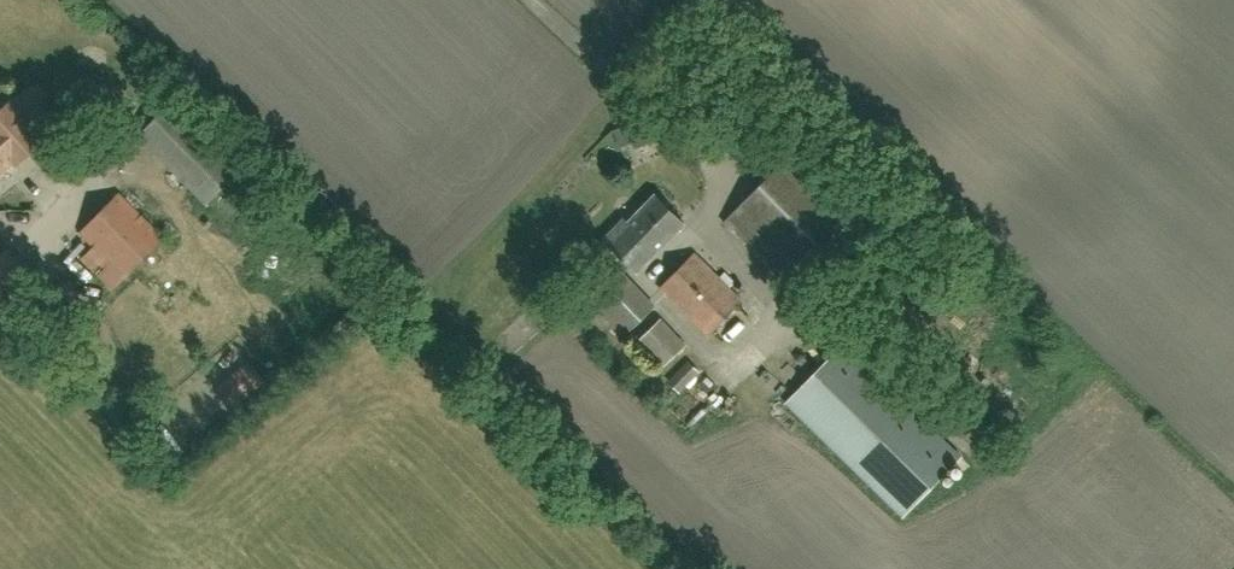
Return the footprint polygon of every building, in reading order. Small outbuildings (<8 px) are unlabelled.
[(14,160),(17,164),(45,139),(12,102),(0,113),(0,172),(14,160)] [(207,206),(241,172),(174,103),(139,136),(207,206)] [(787,284),(833,237),(771,175),(724,223),(787,284)] [(125,277),(163,240),(118,194),(80,231),(125,277)] [(636,271),(657,251),(684,223),(669,207),(670,204),(664,198),(657,196),(629,224),(625,220),(605,241),(636,271)] [(708,337),(744,300),(695,253),(659,289),(708,337)] [(624,337),(654,307),(617,269),(587,299),(624,337)] [(665,366),(685,346),(660,320),(639,340),(665,366)] [(962,454),(846,343),(788,404),(904,515),(962,454)] [(236,407),(265,382),(248,362),(219,387),(236,407)] [(681,393),(699,373),(688,362),(669,382),(681,393)]
